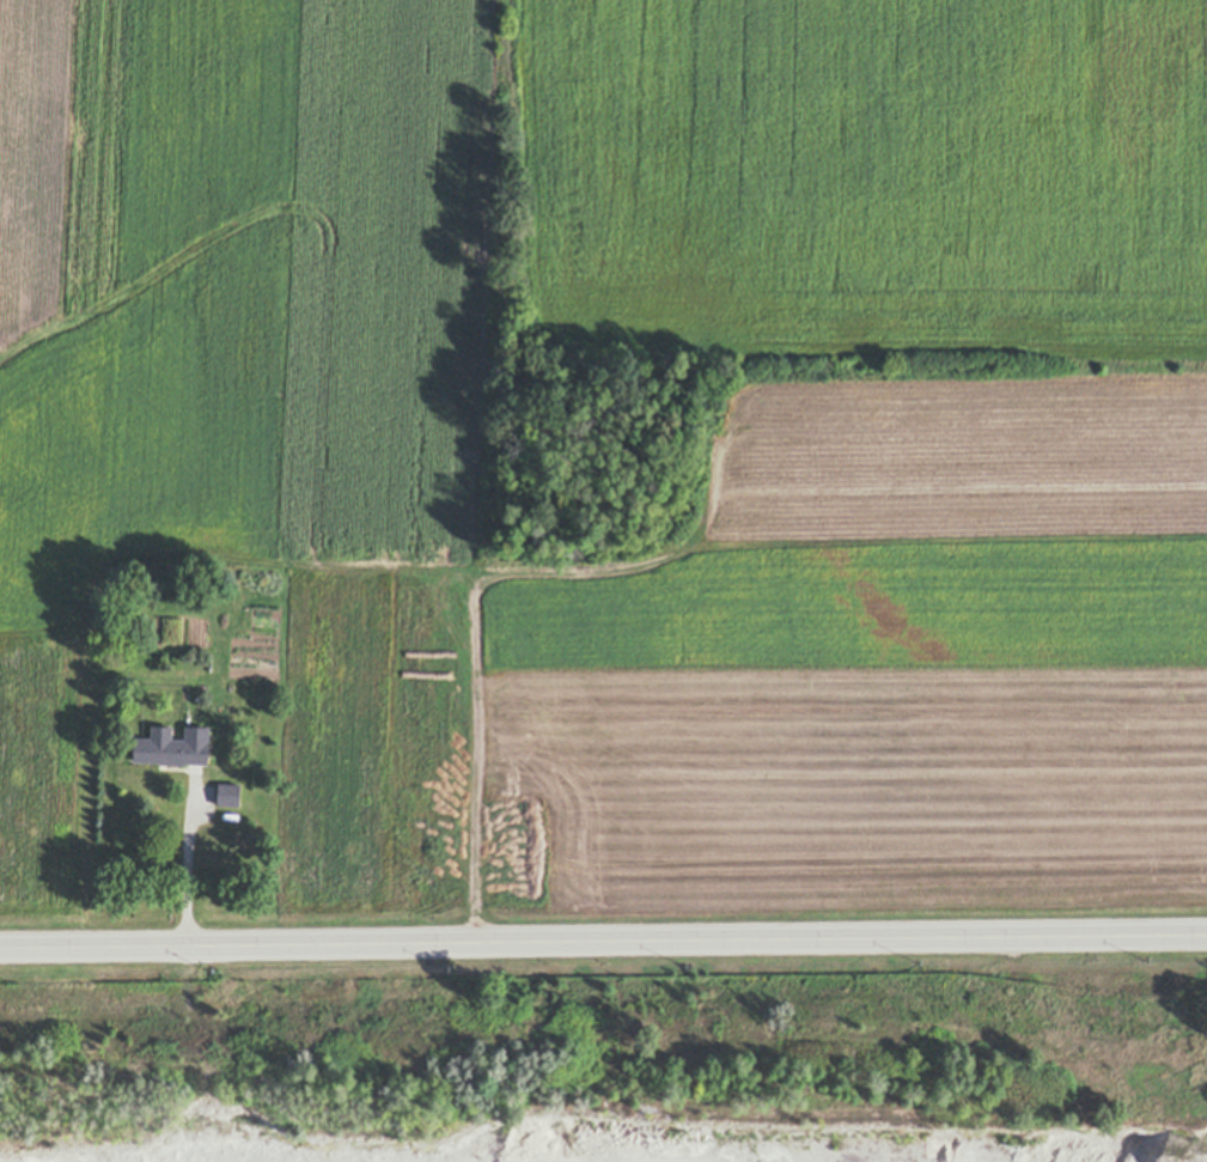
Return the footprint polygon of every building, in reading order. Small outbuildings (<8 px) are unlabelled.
[(666,497),(662,499),(657,491),(662,488),(666,497)] [(173,740),(187,740),(187,726),(188,726),(211,728),(209,762),(185,762),(170,761),(135,760),(136,738),(153,738),(154,725),(173,726),(173,740)] [(218,804),(219,784),(224,784),(239,784),(238,804),(222,804),(218,804)]
